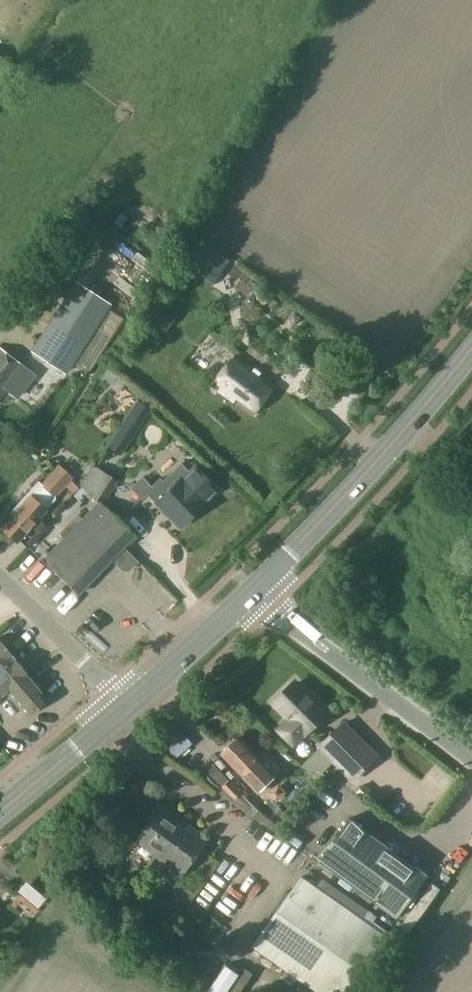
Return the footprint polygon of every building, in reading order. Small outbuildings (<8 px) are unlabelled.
[(214,283),(230,260),(212,248),(196,271),(214,283)] [(137,252),(131,260),(153,277),(159,269),(159,268),(137,252)] [(64,371),(109,304),(77,283),(33,350),(64,371)] [(35,375),(0,350),(0,397),(5,391),(16,399),(35,375)] [(252,415),(276,383),(237,354),(213,386),(252,415)] [(125,422),(109,447),(120,454),(136,430),(143,420),(131,412),(125,422)] [(179,526),(204,502),(203,501),(216,490),(194,467),(189,472),(181,463),(162,482),(160,480),(152,487),(146,493),(179,526)] [(93,464),(79,487),(103,503),(118,481),(93,464)] [(79,488),(70,480),(72,477),(59,466),(42,484),(38,481),(26,493),(44,510),(64,487),(73,495),(79,488)] [(141,498),(146,493),(152,487),(142,476),(131,488),(141,498)] [(16,541),(44,510),(26,493),(9,512),(13,516),(2,529),(16,541)] [(98,501),(41,560),(78,595),(112,561),(126,575),(139,562),(124,548),(135,537),(98,501)] [(8,692),(27,715),(47,698),(28,676),(28,675),(0,641),(0,699),(8,692)] [(295,744),(325,714),(296,683),(276,703),(291,718),(280,729),(295,744)] [(353,779),(377,756),(345,723),(321,747),(353,779)] [(182,728),(165,745),(170,751),(188,734),(182,728)] [(261,757),(241,736),(224,752),(244,773),(261,757)] [(230,779),(215,764),(201,778),(218,791),(230,779)] [(260,810),(230,779),(218,791),(233,802),(253,817),(260,810)] [(366,800),(373,793),(365,784),(358,791),(366,800)] [(194,862),(210,838),(164,807),(138,842),(184,876),(194,862)] [(366,830),(355,819),(353,820),(349,818),(330,844),(328,843),(319,855),(321,856),(318,861),(398,917),(429,874),(366,830)] [(390,939),(302,877),(254,945),(320,991),(353,991),(390,939)] [(180,880),(172,890),(187,901),(195,891),(180,880)] [(9,893),(30,909),(37,898),(17,883),(9,893)]
